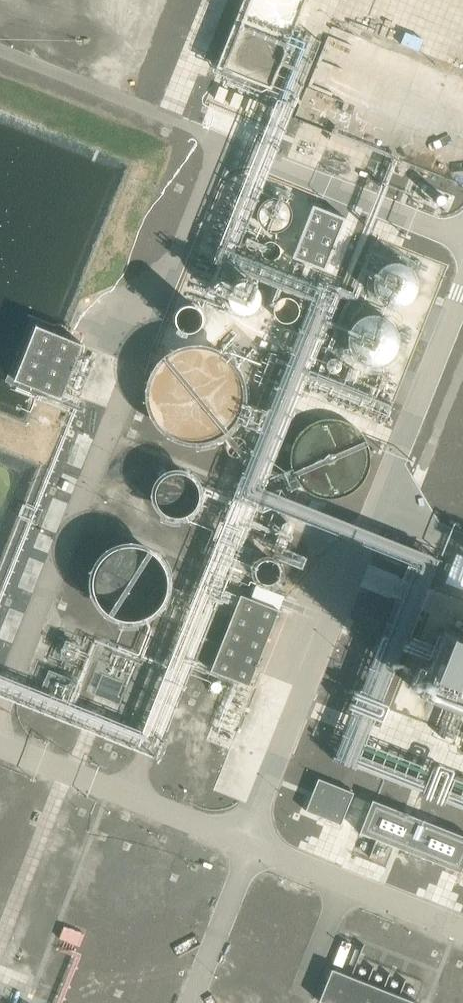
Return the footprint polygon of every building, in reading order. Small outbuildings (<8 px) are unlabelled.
[(219,86),(214,99),(235,106),(239,92),(219,86)] [(293,256),(325,269),(347,217),(314,203),(293,256)] [(390,302),(409,272),(390,259),(370,290),(390,302)] [(37,326),(14,380),(62,400),(84,346),(37,326)] [(245,408),(246,396),(245,384),(240,373),(233,364),(223,357),(212,353),(200,352),(189,355),(179,360),(170,368),(164,378),(160,389),(160,401),(163,412),(169,422),(178,431),(188,436),(199,439),(211,438),(222,434),(232,428),(240,419),(245,408)] [(359,500),(373,430),(300,416),(288,472),(309,476),(306,490),(359,500)] [(203,502),(204,497),(203,488),(198,480),(191,474),(183,472),(174,472),(165,475),(159,481),(155,489),(154,498),(156,507),(161,514),(168,519),(177,522),(186,521),(194,517),(200,511),(203,502)] [(173,587),(173,584),(171,573),(167,563),(159,555),(150,550),(140,547),(129,548),(119,551),(110,558),(103,567),(100,577),(99,588),(102,598),(108,607),(116,615),(126,619),(136,621),(147,619),(157,614),(165,607),(170,598),(173,587)] [(279,610),(240,596),(207,673),(250,689),(279,610)] [(441,666),(419,660),(411,689),(462,704),(462,638),(450,634),(441,666)] [(344,821),(354,789),(317,778),(307,810),(344,821)] [(371,801),(361,834),(462,867),(462,831),(371,801)] [(60,937),(80,944),(84,933),(65,925),(60,937)] [(318,1001),(322,1002),(410,1002),(331,974),(318,1001)]
